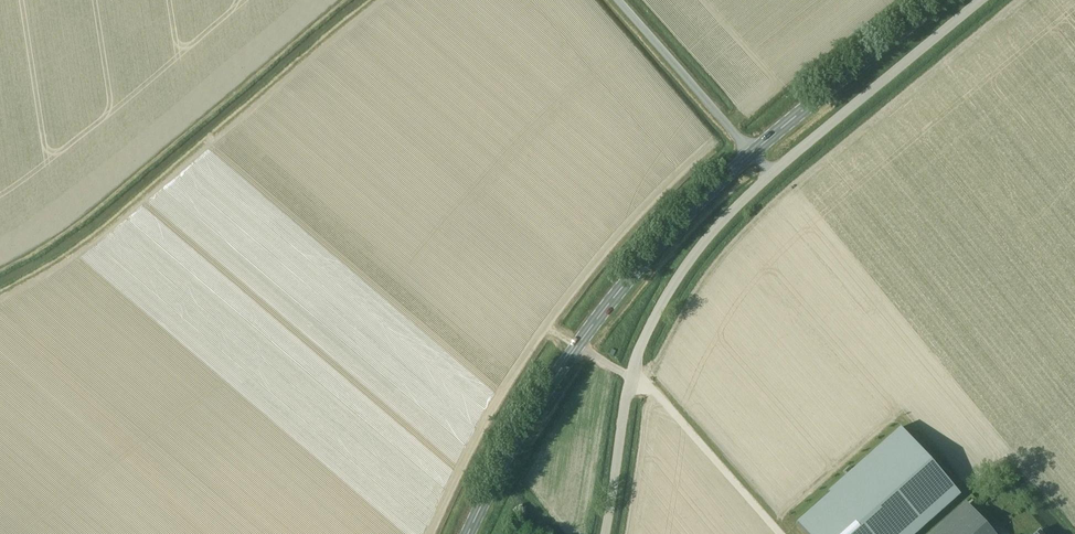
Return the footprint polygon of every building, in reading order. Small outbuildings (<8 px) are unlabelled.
[(796,523),(806,533),(916,533),(960,495),(958,493),(900,428),(822,497),(824,498),(796,523)] [(965,501),(928,533),(994,533),(965,501)]
